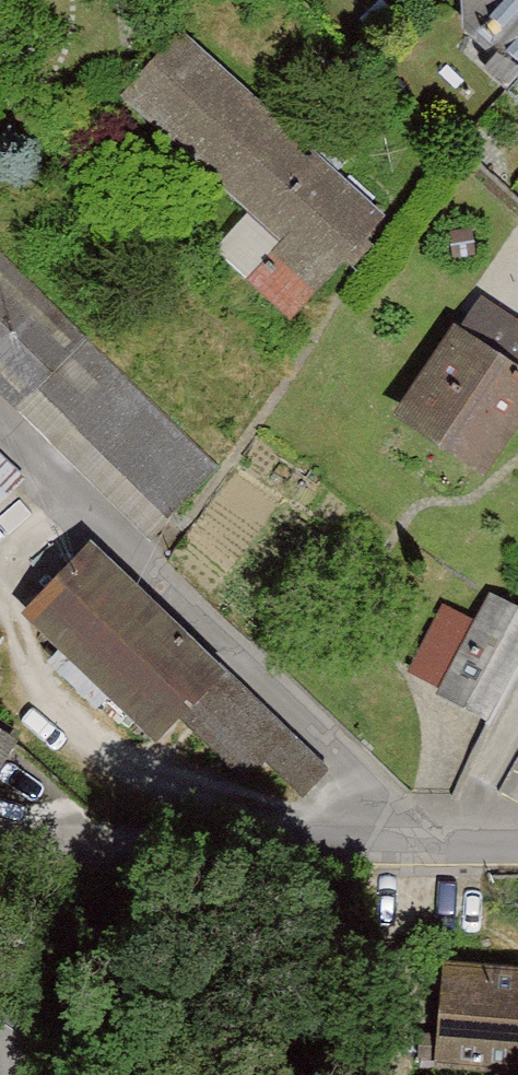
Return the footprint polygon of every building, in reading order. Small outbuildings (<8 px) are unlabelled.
[(469,26),(517,73),(517,0),(471,0),(469,26)] [(186,44),(133,101),(295,241),(261,282),(304,321),(389,220),(186,44)] [(0,266),(0,394),(151,539),(215,473),(0,266)] [(402,414),(492,477),(517,440),(517,324),(482,299),(402,414)] [(22,465),(0,450),(0,496),(22,465)] [(332,779),(97,552),(34,618),(165,744),(184,724),(247,785),(266,765),(307,804),(332,779)] [(475,616),(443,599),(405,670),(493,716),(517,669),(517,603),(490,588),(475,616)] [(17,735),(0,725),(0,762),(17,735)] [(453,970),(444,1072),(480,1074),(517,1074),(517,975),(453,970)]
